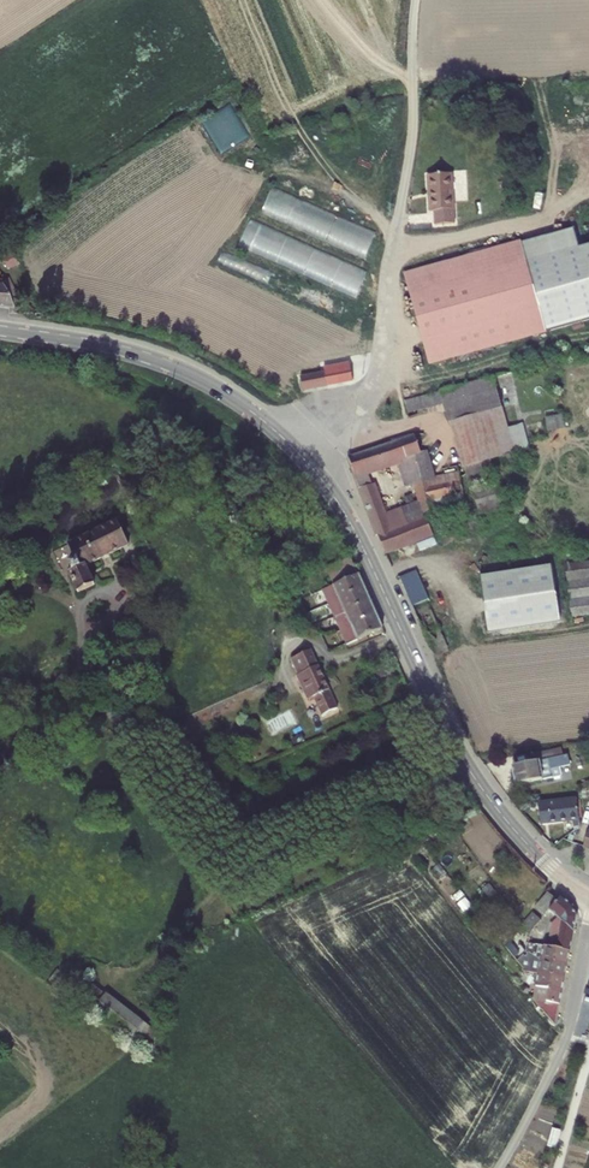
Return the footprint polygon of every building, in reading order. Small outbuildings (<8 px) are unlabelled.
[(220,151),(250,137),(235,104),(204,118),(220,151)] [(435,174),(437,211),(441,210),(442,223),(462,222),(459,173),(435,174)] [(374,234),(272,191),(261,215),(363,261),(374,234)] [(368,273),(249,221),(239,245),(355,298),(368,273)] [(528,240),(553,330),(588,320),(588,244),(582,246),(576,227),(528,240)] [(437,363),(553,330),(528,240),(412,273),(437,363)] [(344,304),(224,252),(219,262),(339,314),(344,304)] [(9,267),(19,262),(15,253),(4,258),(9,267)] [(0,284),(0,307),(12,309),(10,305),(17,302),(8,282),(1,285),(0,284)] [(322,374),(298,379),(300,394),(326,389),(322,374)] [(411,400),(414,407),(496,384),(519,469),(521,468),(517,453),(536,447),(529,424),(514,428),(501,376),(447,390),(447,391),(411,400)] [(503,473),(519,469),(496,384),(414,407),(415,413),(451,403),(453,410),(457,409),(476,476),(502,469),(503,473)] [(552,416),(554,429),(572,426),(569,413),(552,416)] [(355,457),(361,475),(405,460),(410,475),(422,471),(431,499),(393,513),(382,484),(365,485),(383,535),(385,534),(393,552),(441,533),(434,517),(475,507),(461,472),(438,481),(435,472),(441,470),(434,450),(428,452),(422,434),(355,457)] [(486,513),(513,505),(507,482),(480,490),(486,513)] [(341,529),(330,518),(324,524),(334,535),(341,529)] [(124,519),(75,543),(84,561),(77,564),(80,569),(76,571),(85,591),(102,583),(93,564),(136,543),(124,519)] [(341,583),(365,573),(358,556),(333,567),(341,583)] [(547,620),(588,614),(588,562),(540,568),(547,620)] [(457,651),(421,570),(407,576),(443,657),(457,651)] [(341,583),(329,588),(336,603),(346,598),(372,587),(366,573),(365,573),(341,583)] [(372,587),(346,598),(352,610),(377,599),(372,587)] [(352,610),(346,598),(336,603),(341,615),(352,610)] [(314,613),(308,599),(302,602),(307,616),(314,613)] [(377,599),(352,610),(358,624),(383,612),(377,599)] [(358,624),(352,610),(341,615),(347,628),(358,624)] [(383,612),(358,624),(364,639),(390,627),(383,612)] [(307,616),(310,626),(319,623),(314,613),(307,616)] [(170,623),(161,628),(166,638),(175,633),(170,623)] [(364,639),(358,624),(347,628),(354,643),(364,639)] [(298,657),(302,668),(322,658),(318,648),(298,657)] [(327,669),(322,658),(302,668),(305,674),(303,674),(305,678),(327,669)] [(345,707),(327,669),(305,678),(315,699),(321,696),(329,714),(345,707)] [(520,766),(524,784),(560,776),(558,768),(578,764),(575,754),(570,755),(569,747),(538,753),(540,761),(520,766)] [(584,798),(545,802),(547,822),(580,818),(582,829),(588,826),(588,818),(584,798)] [(423,853),(432,846),(428,839),(418,846),(423,853)] [(476,874),(481,881),(485,877),(480,871),(476,874)] [(544,915),(557,901),(548,892),(535,907),(544,915)] [(557,901),(544,915),(542,918),(547,922),(554,915),(558,918),(553,924),(547,946),(570,951),(577,918),(573,906),(561,896),(557,901)] [(533,913),(522,925),(529,935),(532,929),(541,920),(533,913)] [(528,942),(539,945),(541,938),(529,935),(528,942)] [(522,951),(514,941),(506,947),(523,968),(565,976),(568,964),(541,959),(535,957),(533,965),(524,963),(517,954),(522,951)] [(541,959),(568,964),(570,951),(547,946),(539,945),(528,942),(526,952),(535,957),(541,959)] [(548,998),(561,1001),(565,976),(523,968),(521,976),(530,977),(528,989),(535,990),(534,995),(548,998)] [(71,984),(153,1046),(164,1032),(82,969),(71,984)] [(63,971),(56,979),(65,986),(72,978),(63,971)] [(561,1001),(548,998),(547,1001),(543,1001),(540,1008),(556,1025),(561,1001)]
